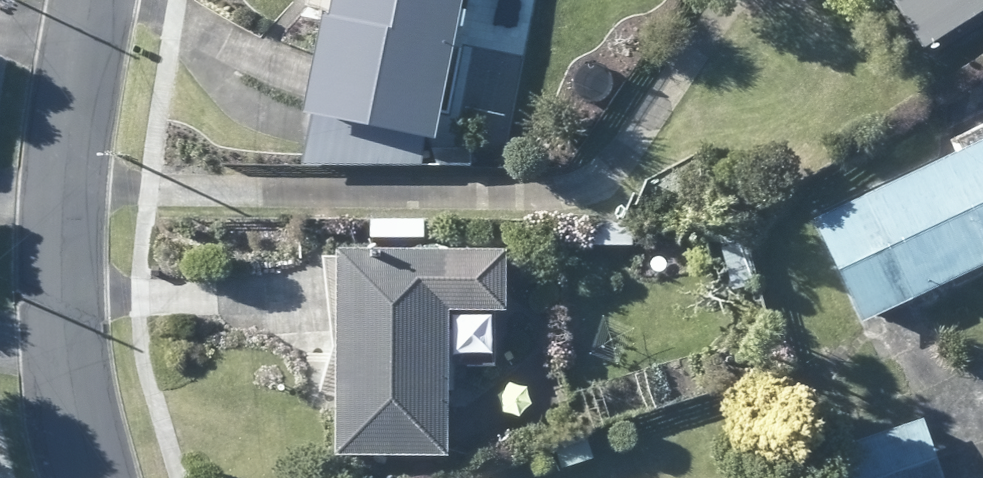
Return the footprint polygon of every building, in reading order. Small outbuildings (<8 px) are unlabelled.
[(311,9),(307,30),(303,28),(299,52),(291,88),(287,108),(285,119),(300,123),(296,143),(291,167),(410,166),(414,148),(426,92),(443,8),(444,0),(313,0),(311,9)] [(906,51),(919,44),(982,3),(982,0),(874,0),(906,51)] [(940,158),(802,224),(852,328),(911,300),(982,265),(982,137),(940,158)] [(422,166),(463,167),(464,151),(421,150),(422,166)] [(362,241),(416,240),(416,222),(361,221),(362,241)] [(427,464),(427,414),(426,317),(486,317),(485,256),(450,257),(316,258),(316,264),(316,397),(316,465),(334,465),(427,464)] [(911,424),(824,455),(832,477),(930,477),(911,424)] [(551,471),(582,461),(576,440),(545,451),(551,471)]
